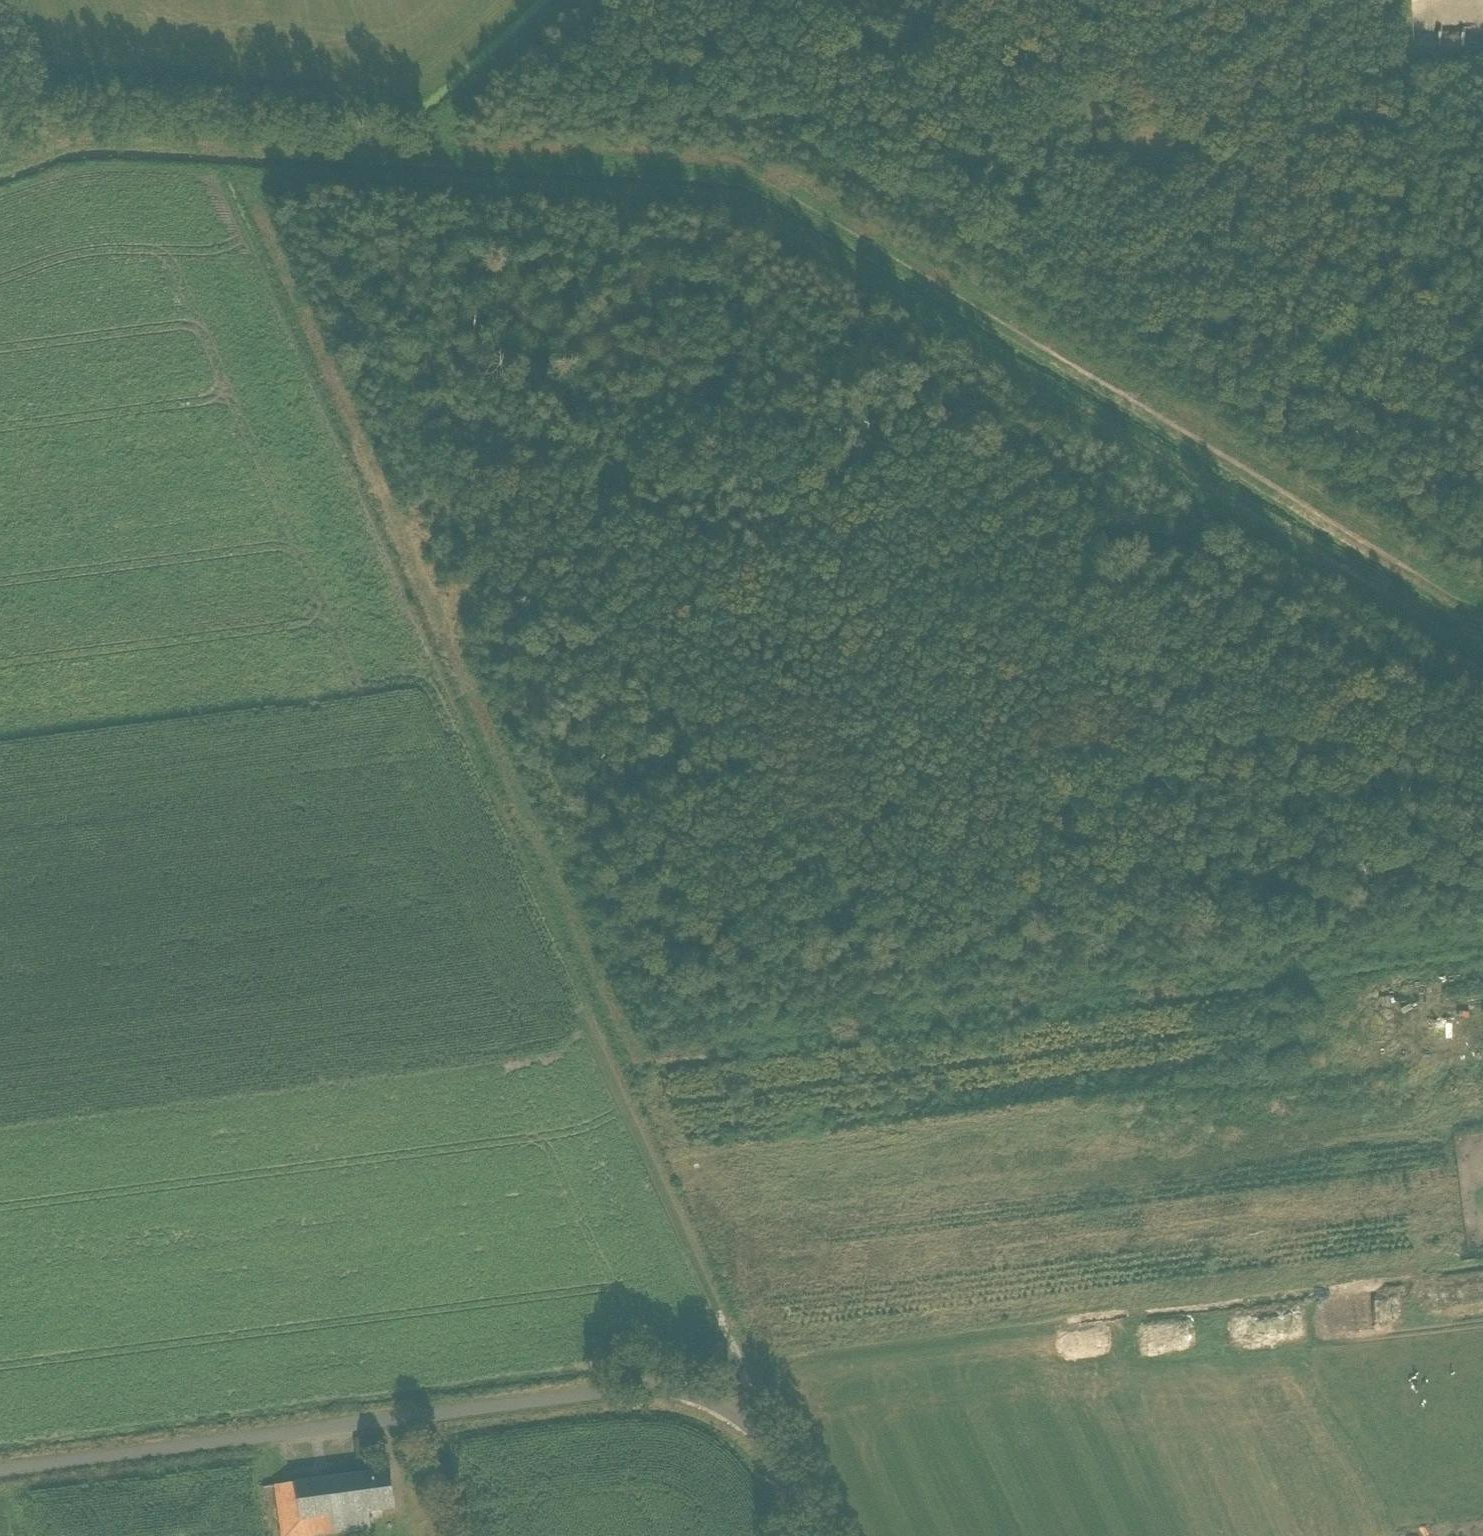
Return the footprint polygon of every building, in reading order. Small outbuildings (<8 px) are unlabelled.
[(396,1507),(391,1470),(277,1485),(284,1535),(319,1535),(371,1529),(369,1510),(396,1507)]
